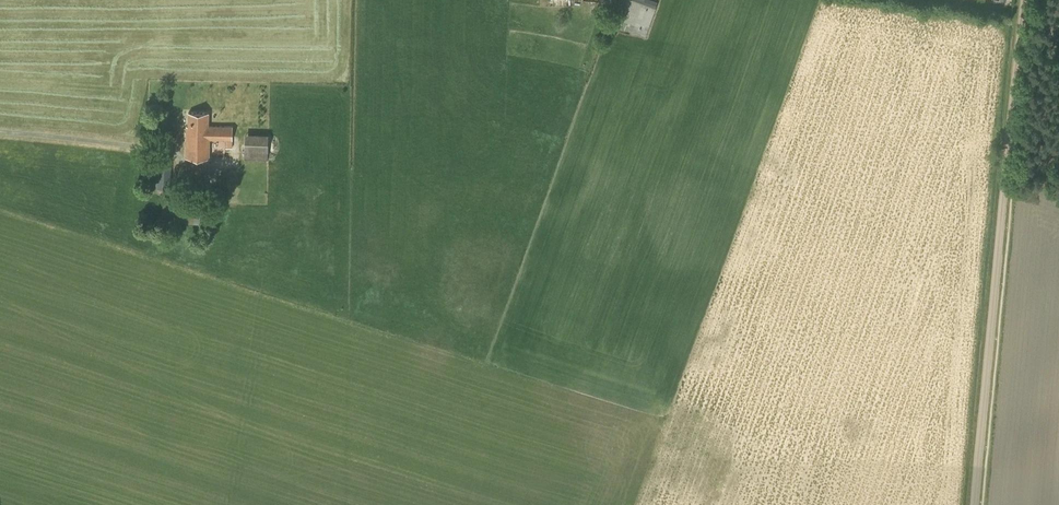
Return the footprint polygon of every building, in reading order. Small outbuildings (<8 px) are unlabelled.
[(654,0),(619,0),(611,24),(646,36),(657,1),(654,0)] [(189,112),(188,125),(187,125),(186,158),(210,158),(210,139),(220,139),(220,147),(232,148),(232,126),(208,126),(209,113),(189,112)] [(269,137),(269,134),(245,133),(244,159),(268,160),(268,149),(274,149),(274,137),(269,137)] [(151,187),(171,189),(172,157),(152,156),(151,187)] [(212,203),(211,216),(220,217),(220,204),(212,203)]
